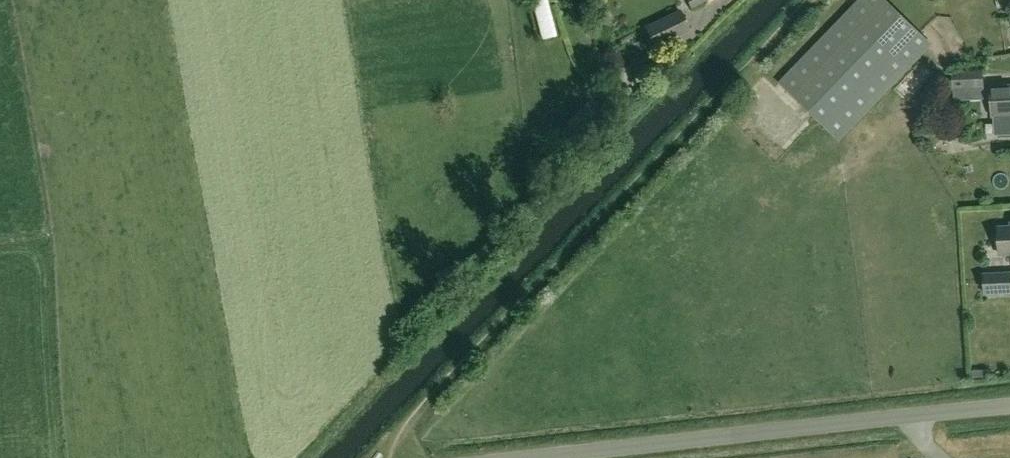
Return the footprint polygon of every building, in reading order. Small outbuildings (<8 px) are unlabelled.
[(840,143),(934,45),(887,0),(861,0),(779,85),(840,143)] [(654,48),(690,31),(679,10),(644,27),(654,48)] [(952,90),(985,88),(984,70),(948,72),(949,88),(952,88),(952,90)] [(1009,119),(1009,88),(993,89),(995,120),(1009,119)] [(999,230),(1001,258),(1009,257),(1009,229),(999,230)] [(1009,297),(1009,274),(984,276),(985,298),(1009,297)]
